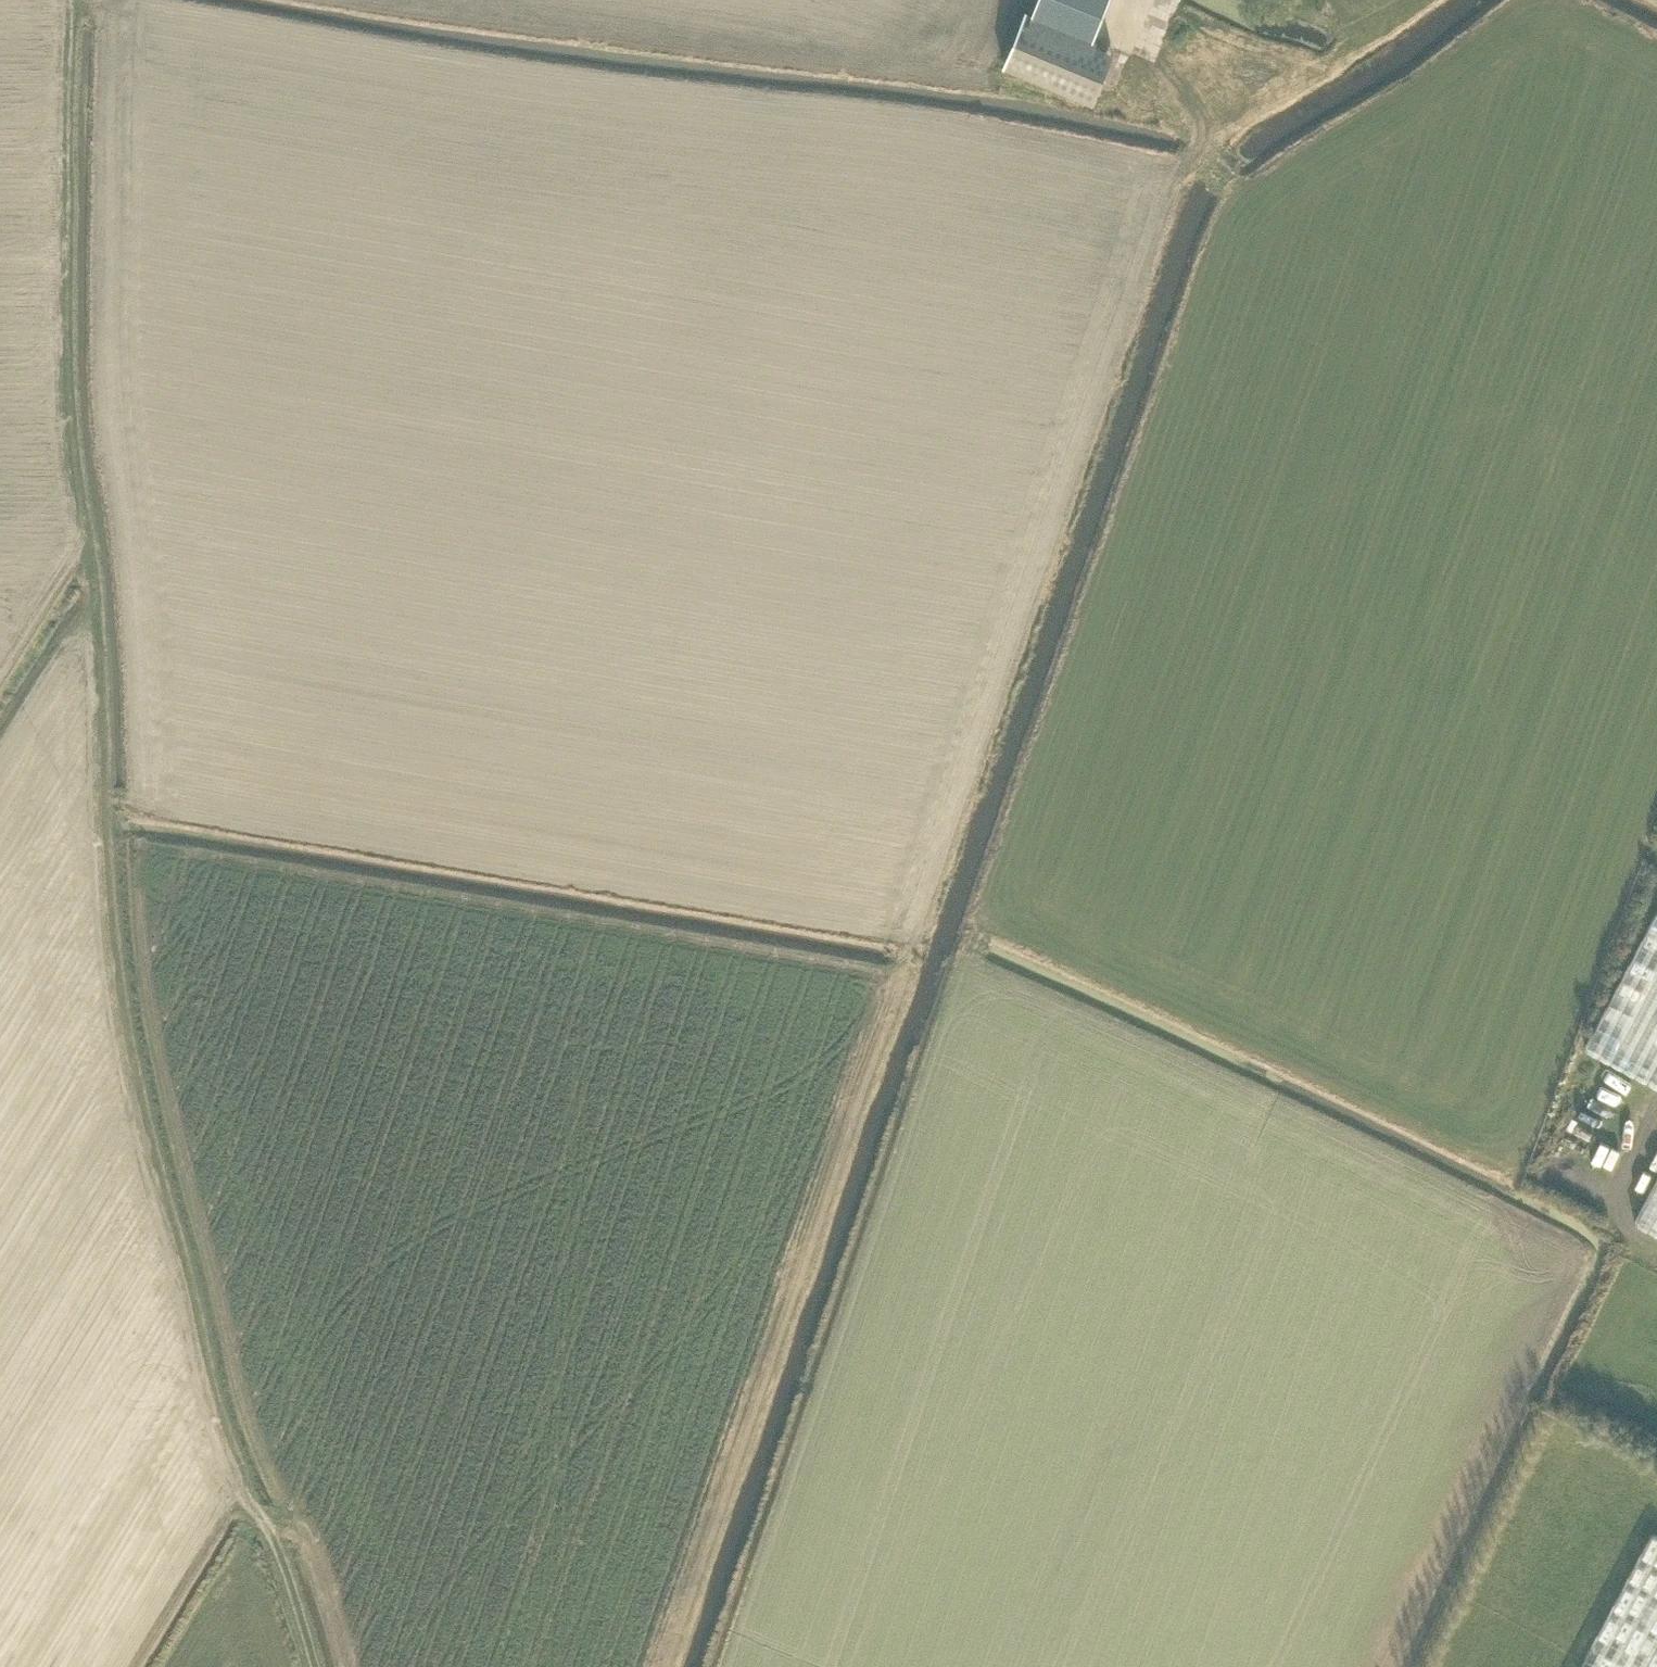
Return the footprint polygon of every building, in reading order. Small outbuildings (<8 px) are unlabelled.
[(1032,12),(1093,36),(1108,0),(1037,0),(1032,12)] [(1093,100),(1113,51),(1094,43),(1096,39),(1026,10),(1024,14),(1004,64),(1093,100)] [(1656,1085),(1656,910),(1585,1047),(1656,1085)] [(1636,1221),(1656,1232),(1656,1182),(1636,1221)] [(1652,1531),(1579,1666),(1656,1666),(1656,1533),(1652,1531)]
